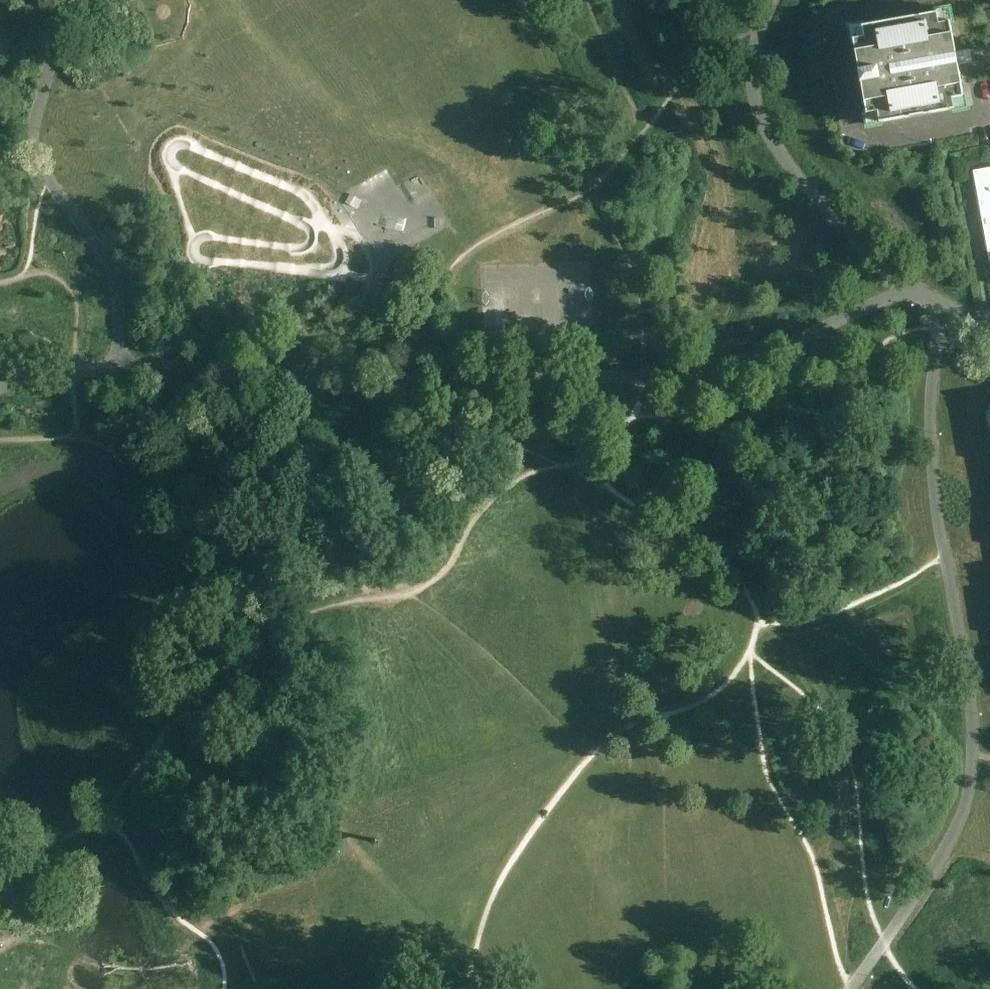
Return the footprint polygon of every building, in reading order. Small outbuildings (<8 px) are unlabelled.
[(948,10),(851,28),(869,125),(966,107),(962,87),(959,70),(955,46),(948,10)] [(973,171),(989,263),(989,168),(973,171)]
